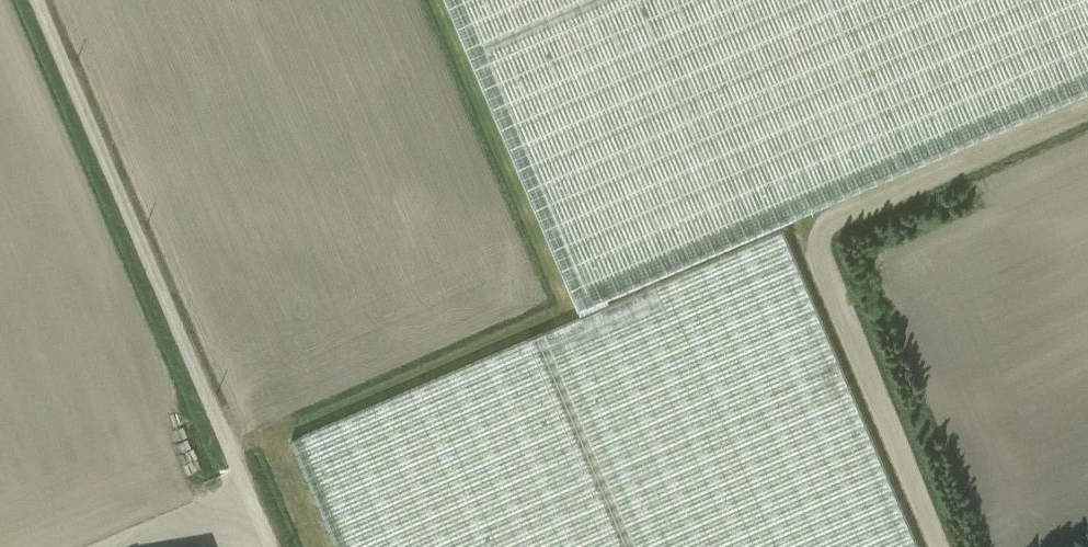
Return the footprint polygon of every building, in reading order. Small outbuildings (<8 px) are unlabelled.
[(339,546),(917,546),(781,231),(548,324),(293,439),(339,546)]
